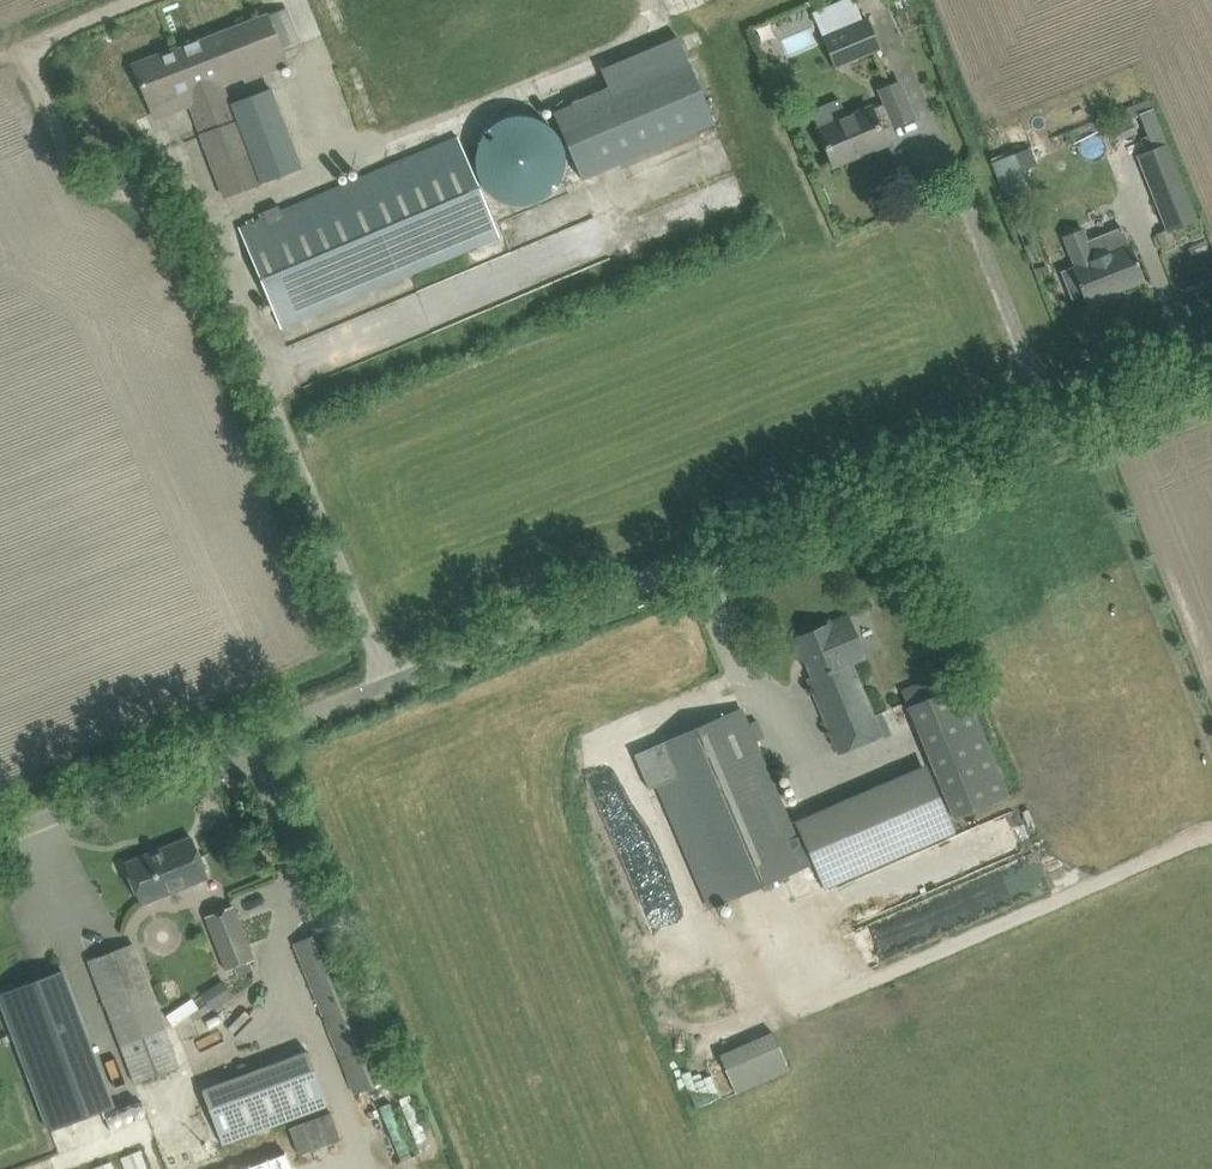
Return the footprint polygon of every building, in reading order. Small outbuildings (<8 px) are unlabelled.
[(135,65),(150,104),(185,91),(226,196),(301,167),(270,88),(230,104),(222,85),(241,77),(243,82),(288,64),(282,51),(300,43),(285,6),(267,13),(178,49),(178,48),(135,65)] [(820,35),(835,69),(882,49),(868,15),(858,20),(854,9),(819,24),(823,33),(820,35)] [(602,68),(611,88),(554,112),(582,179),(715,122),(686,56),(678,35),(602,68)] [(811,109),(819,129),(834,165),(886,143),(881,130),(895,124),(895,125),(915,117),(900,81),(880,89),(886,103),(872,109),(871,107),(849,117),(840,97),(811,109)] [(1122,111),(1124,116),(1125,118),(1139,112),(1152,147),(1165,142),(1152,109),(1149,110),(1146,101),(1122,111)] [(475,156),(475,160),(475,163),(476,167),(477,171),(478,175),(480,179),(481,182),(484,186),(486,189),(489,192),(492,194),(495,197),(498,199),(502,201),(505,202),(509,203),(513,204),(517,204),(521,205),(525,204),(529,204),(533,203),(536,202),(540,200),(544,198),(547,196),(550,193),(553,191),(555,188),(558,184),(560,181),(562,177),(563,174),(564,170),(565,166),(565,162),(565,158),(565,154),(564,150),(563,147),(562,143),(561,139),(559,136),(557,133),(554,130),(551,127),(548,124),(545,122),(542,120),(538,118),(535,117),(531,116),(527,115),(523,115),(520,115),(516,115),(512,115),(508,116),(504,117),(501,119),(497,121),(494,123),(491,125),(488,128),(486,131),(483,134),(481,137),(479,141),(478,144),(477,148),(476,152),(475,156)] [(1131,120),(1116,127),(1121,139),(1136,132),(1131,120)] [(458,136),(263,219),(240,228),(282,328),(500,237),(458,136)] [(1196,219),(1187,197),(1167,144),(1140,155),(1169,228),(1157,233),(1163,246),(1176,240),(1171,229),(1196,219)] [(1001,160),(1013,191),(1029,184),(1017,154),(1001,160)] [(619,221),(294,338),(307,373),(632,257),(619,221)] [(1077,290),(1083,288),(1090,306),(1109,299),(1107,294),(1138,282),(1124,247),(1132,244),(1123,221),(1101,230),(1110,253),(1095,259),(1087,241),(1085,242),(1080,229),(1064,235),(1070,248),(1077,266),(1074,267),(1076,270),(1070,273),(1077,290)] [(852,664),(862,659),(844,618),(793,640),(800,656),(805,654),(814,677),(810,679),(841,752),(882,735),(856,673),(852,664)] [(946,673),(903,691),(955,817),(1009,795),(963,683),(952,688),(946,673)] [(651,747),(635,754),(650,789),(666,782),(718,905),(809,866),(751,730),(742,708),(651,747)] [(822,889),(848,878),(937,838),(953,831),(930,777),(799,835),(822,889)] [(208,877),(192,837),(126,864),(141,904),(208,877)] [(205,916),(226,970),(256,958),(234,904),(205,916)] [(330,928),(295,943),(355,1093),(391,1078),(330,928)] [(89,960),(121,1044),(134,1083),(180,1066),(165,1027),(133,944),(89,960)] [(21,1001),(4,1008),(49,1129),(113,1105),(63,970),(16,988),(21,1001)] [(191,1015),(194,1021),(234,996),(223,978),(201,992),(203,994),(186,1005),(185,1004),(167,1015),(174,1025),(191,1015)] [(772,1030),(717,1051),(732,1091),(787,1070),(772,1030)] [(182,1039),(173,1043),(179,1057),(188,1053),(182,1039)] [(203,1088),(224,1144),(329,1105),(308,1049),(203,1088)] [(330,1109),(287,1125),(298,1153),(340,1137),(330,1109)] [(286,1152),(243,1168),(293,1168),(286,1152)]
